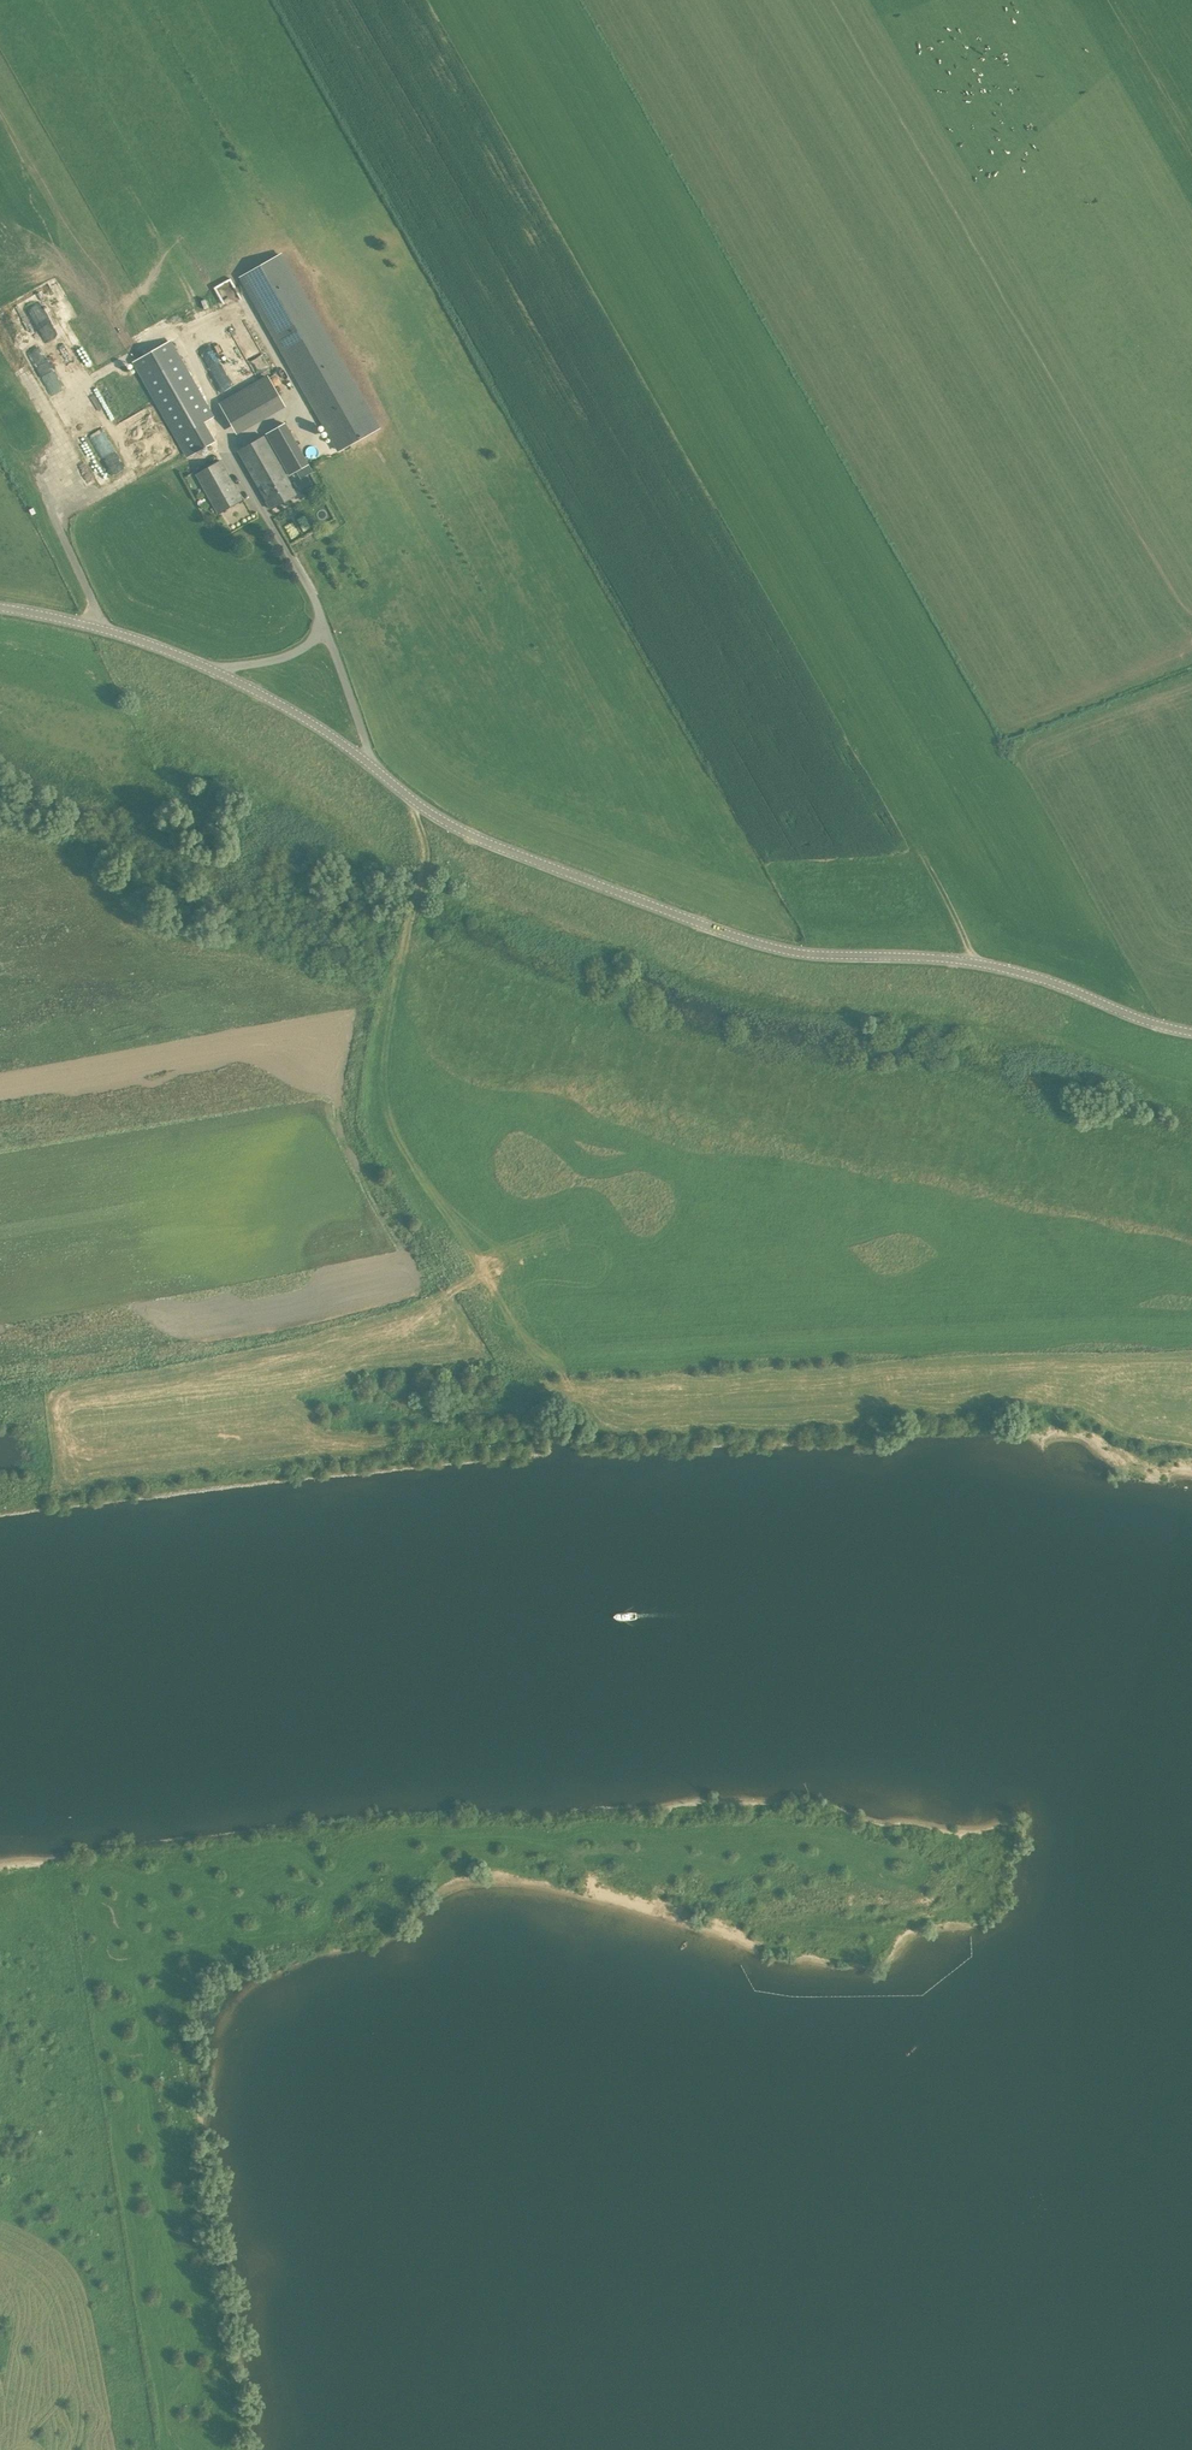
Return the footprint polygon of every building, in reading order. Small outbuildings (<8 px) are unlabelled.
[(279,255),(241,276),(339,450),(378,429),(279,255)] [(229,296),(232,300),(239,296),(230,282),(217,290),(223,299),(229,296)] [(33,311),(19,319),(29,339),(43,332),(33,311)] [(169,341),(134,361),(188,456),(214,441),(203,422),(212,417),(169,341)] [(64,365),(49,374),(75,416),(90,406),(64,365)] [(268,377),(220,404),(232,425),(280,398),(268,377)] [(97,416),(83,423),(99,460),(114,454),(97,416)] [(285,423),(266,434),(289,475),(308,464),(285,423)] [(270,508),(278,504),(278,505),(290,498),(289,498),(297,494),(264,435),(237,450),(270,508)] [(220,459),(195,473),(218,514),(243,499),(220,459)] [(149,463),(136,469),(139,475),(152,469),(149,463)]
